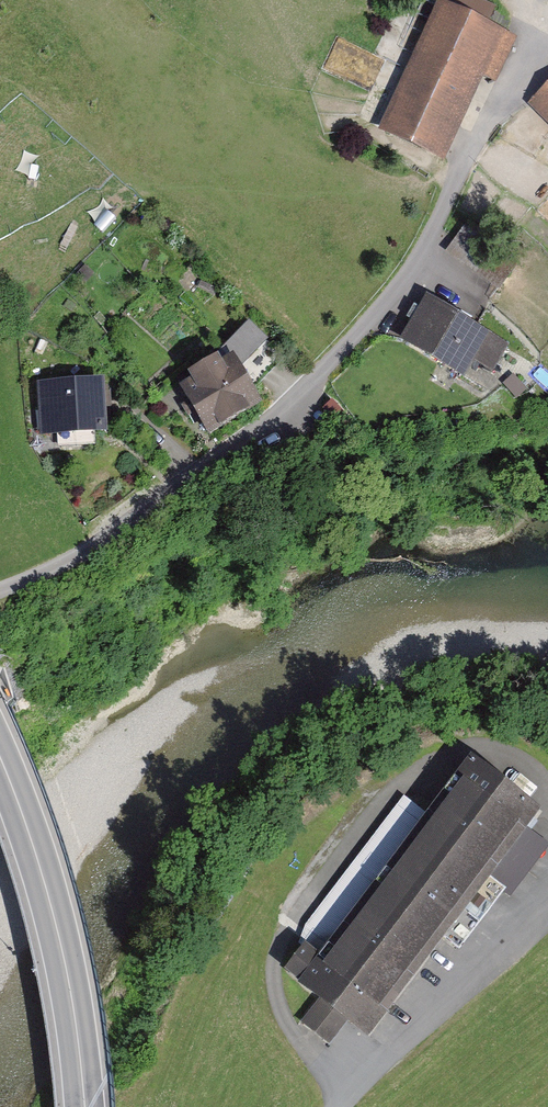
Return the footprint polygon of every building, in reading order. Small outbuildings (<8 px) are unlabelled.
[(446,0),(440,0),(379,127),(445,159),(484,77),(489,79),(495,82),(518,34),(446,0)] [(531,105),(547,125),(547,91),(531,105)] [(519,260),(468,220),(445,250),(465,266),(459,274),(489,298),(519,260)] [(510,339),(424,288),(397,334),(465,374),(474,359),(492,370),(510,339)] [(227,340),(243,361),(268,335),(249,317),(227,340)] [(243,361),(227,340),(177,382),(192,405),(208,432),(265,396),(243,361)] [(539,358),(524,375),(547,397),(547,396),(547,366),(539,358)] [(107,372),(37,380),(42,432),(87,428),(109,426),(107,372)] [(478,753),(431,815),(409,798),(299,940),(305,944),(285,971),(322,1000),(307,1020),(317,1028),(329,1037),(348,1012),(371,1029),(488,877),(511,895),(547,848),(547,838),(528,823),(543,803),(478,753)]
